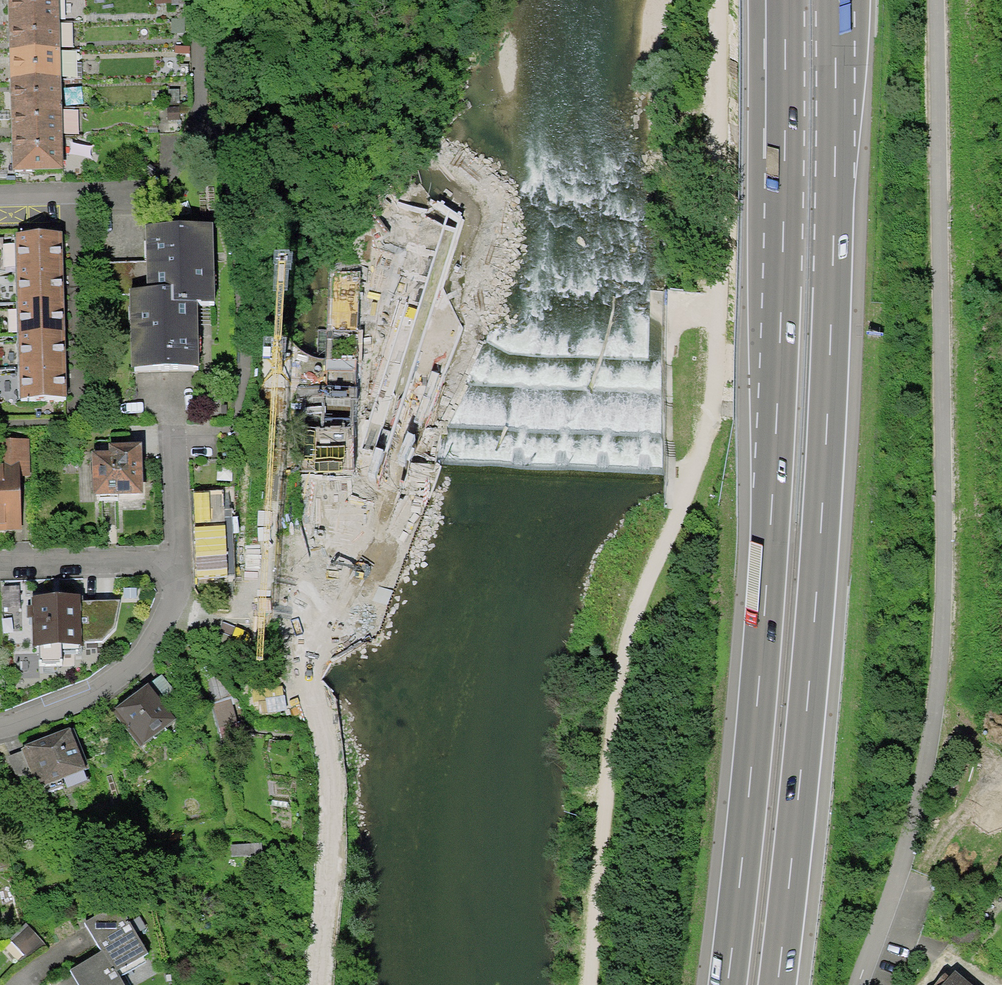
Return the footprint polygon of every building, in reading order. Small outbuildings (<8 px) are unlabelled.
[(55,169),(50,0),(0,0),(0,170),(55,169)] [(150,291),(134,293),(134,375),(206,374),(206,310),(220,310),(220,229),(151,229),(150,291)] [(53,400),(50,231),(3,232),(6,401),(53,400)] [(148,261),(106,264),(108,294),(150,291),(148,261)] [(31,442),(0,442),(0,531),(24,531),(24,479),(32,479),(31,442)] [(84,499),(134,497),(133,451),(83,453),(84,499)] [(19,586),(3,586),(3,607),(20,606),(19,586)] [(84,649),(83,597),(32,598),(34,650),(39,650),(39,668),(64,667),(64,649),(84,649)] [(152,693),(125,716),(153,749),(180,727),(152,693)] [(33,754),(53,794),(95,773),(76,733),(33,754)] [(264,843),(231,844),(231,858),(265,856),(264,843)] [(87,925),(102,951),(116,976),(149,957),(120,907),(87,925)] [(71,970),(80,984),(122,984),(116,976),(102,951),(71,970)] [(953,969),(940,984),(972,984),(953,969)]
